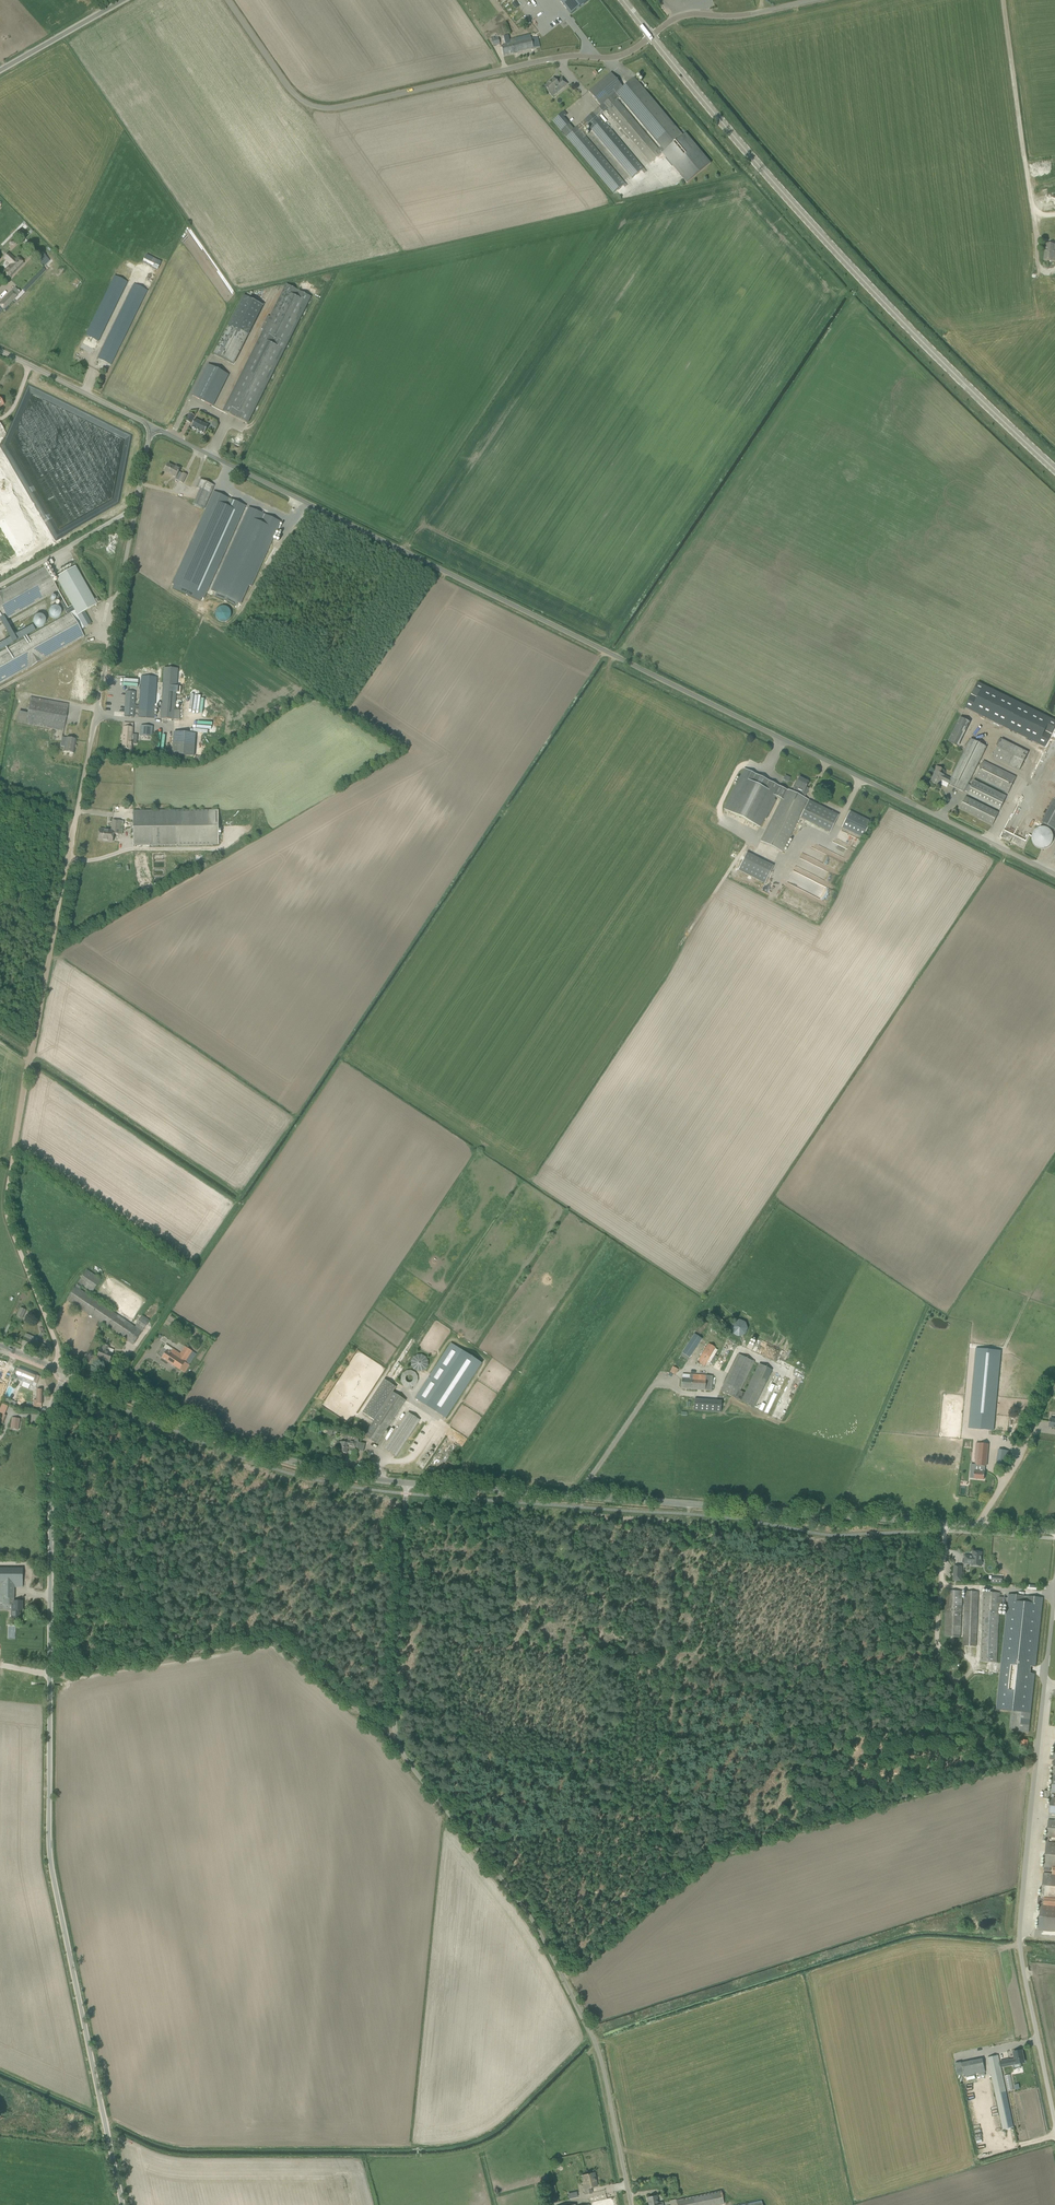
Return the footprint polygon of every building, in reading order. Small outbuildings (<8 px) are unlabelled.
[(571,15),(589,1),(588,0),(559,0),(571,15)] [(510,44),(501,46),(503,51),(504,56),(540,47),(539,45),(539,42),(538,38),(535,38),(531,39),(530,35),(509,39),(510,44)] [(659,150),(662,153),(662,154),(687,184),(711,164),(686,134),(683,136),(634,78),(623,88),(611,73),(589,92),(601,106),(614,96),(617,100),(619,97),(662,148),(659,150)] [(549,81),(550,82),(544,87),(550,95),(560,86),(562,89),(567,84),(562,78),(557,83),(553,78),(549,81)] [(662,153),(659,150),(617,100),(614,96),(601,106),(579,125),(565,137),(569,141),(613,194),(623,186),(625,184),(582,132),(588,127),(632,179),(641,171),(644,168),(600,117),(606,111),(650,163),(662,153)] [(560,112),(561,113),(552,121),(561,131),(569,124),(564,118),(567,115),(563,109),(560,112)] [(1044,260),(1054,261),(1054,252),(1054,251),(1054,249),(1054,245),(1046,244),(1044,260)] [(162,262),(158,260),(160,257),(149,251),(148,252),(143,263),(158,270),(162,263),(162,262)] [(42,262),(47,258),(40,252),(37,254),(40,257),(38,258),(42,262)] [(6,270),(2,274),(7,280),(23,264),(17,258),(15,260),(8,253),(3,258),(10,265),(6,270)] [(115,276),(86,335),(99,341),(128,282),(115,276)] [(134,284),(97,358),(111,365),(147,290),(134,284)] [(263,332),(224,411),(247,423),(311,298),(286,285),(262,332),(263,332)] [(16,296),(12,291),(0,304),(0,305),(4,310),(17,296),(16,296)] [(229,325),(214,354),(234,364),(248,335),(264,305),(244,295),(229,325)] [(208,365),(192,396),(212,406),(228,375),(208,365)] [(190,413),(186,421),(191,423),(195,416),(190,413)] [(195,419),(191,427),(204,434),(208,426),(195,419)] [(66,544),(18,460),(0,470),(0,581),(66,544)] [(187,475),(183,473),(183,474),(179,472),(181,468),(177,466),(176,468),(168,464),(165,472),(170,474),(176,477),(177,476),(181,478),(179,481),(183,483),(185,480),(187,475)] [(211,493),(215,485),(200,479),(196,487),(201,489),(194,504),(204,509),(211,493)] [(200,523),(172,584),(174,585),(173,589),(200,601),(202,598),(204,599),(246,506),(214,491),(200,523)] [(238,603),(241,604),(249,585),(252,586),(281,522),(249,507),(211,591),(216,593),(214,597),(237,606),(238,603)] [(0,592),(0,624),(55,593),(67,615),(0,652),(0,685),(84,637),(80,630),(84,628),(91,624),(84,611),(97,605),(75,566),(56,577),(59,582),(72,606),(68,608),(45,567),(0,592)] [(57,620),(61,610),(50,606),(46,616),(57,620)] [(215,614),(216,617),(217,619),(219,620),(221,622),(224,622),(226,621),(228,620),(230,618),(231,616),(231,614),(231,611),(229,609),(228,607),(225,606),(223,606),(221,607),(218,608),(217,610),(216,612),(215,614)] [(35,631),(32,626),(14,636),(10,638),(0,644),(0,651),(35,631)] [(139,717),(154,718),(155,710),(161,711),(161,718),(174,719),(180,720),(180,710),(175,709),(178,668),(164,667),(161,708),(155,708),(157,677),(142,676),(139,706),(135,705),(136,692),(126,691),(125,716),(134,716),(134,709),(139,710),(139,717)] [(1045,747),(1054,726),(1054,721),(978,682),(966,707),(1045,747)] [(68,704),(25,696),(20,723),(63,731),(68,704)] [(955,745),(967,721),(961,718),(949,742),(955,745)] [(133,724),(124,723),(122,749),(128,749),(132,749),(133,724)] [(141,725),(140,736),(152,737),(153,726),(141,725)] [(196,734),(174,731),(172,754),(194,756),(196,734)] [(64,752),(68,752),(73,753),(76,740),(66,738),(64,752)] [(932,783),(938,787),(942,780),(949,784),(964,792),(965,791),(968,792),(968,793),(967,794),(1000,810),(1002,805),(1007,797),(974,781),(973,782),(971,786),(968,784),(987,747),(985,746),(971,739),(962,759),(951,779),(944,776),(944,775),(945,773),(945,772),(944,770),(942,769),(937,767),(934,771),(936,772),(934,776),(935,777),(934,778),(932,783)] [(993,757),(1020,770),(1029,753),(1029,752),(1002,739),(999,744),(993,757)] [(1008,793),(1016,777),(984,761),(980,768),(976,777),(1008,793)] [(808,782),(799,778),(797,783),(796,782),(793,787),(794,788),(792,792),(787,789),(786,790),(744,768),(724,809),(760,827),(776,797),(781,800),(760,841),(782,852),(800,818),(830,833),(839,815),(808,800),(803,797),(801,796),(804,790),(806,787),(808,782)] [(960,809),(992,825),(998,814),(966,797),(960,809)] [(1054,800),(1042,823),(1054,830),(1054,800)] [(1025,809),(1010,842),(1024,849),(1037,820),(1033,819),(1035,814),(1025,809)] [(218,810),(133,811),(134,845),(219,844),(218,810)] [(849,811),(841,827),(862,838),(871,822),(849,811)] [(113,841),(114,834),(119,834),(120,826),(124,826),(124,821),(113,820),(112,830),(100,829),(98,840),(113,841)] [(764,883),(772,865),(744,853),(736,871),(764,883)] [(135,1327),(79,1289),(82,1285),(92,1293),(101,1279),(87,1269),(76,1286),(67,1299),(133,1344),(150,1320),(142,1315),(136,1324),(137,1324),(135,1327)] [(21,1307),(17,1316),(22,1319),(27,1310),(23,1308),(21,1307)] [(748,1316),(754,1319),(757,1314),(751,1311),(748,1316)] [(731,1328),(733,1334),(739,1336),(745,1334),(747,1328),(745,1322),(739,1319),(733,1322),(731,1328)] [(689,1358),(700,1338),(692,1333),(681,1353),(689,1358)] [(24,1339),(21,1344),(43,1353),(46,1345),(41,1343),(31,1339),(33,1337),(26,1334),(24,1339)] [(452,1343),(416,1399),(446,1418),(482,1363),(452,1343)] [(101,1348),(97,1357),(109,1362),(113,1353),(107,1351),(108,1347),(109,1346),(104,1344),(102,1349),(101,1348)] [(704,1367),(715,1348),(708,1344),(697,1362),(704,1367)] [(158,1354),(158,1355),(162,1358),(184,1373),(197,1354),(186,1346),(181,1354),(172,1349),(170,1352),(163,1347),(158,1354)] [(976,1348),(969,1428),(994,1430),(1001,1351),(976,1348)] [(791,1365),(794,1357),(781,1350),(778,1356),(781,1358),(780,1360),(791,1365)] [(738,1354),(720,1391),(754,1408),(772,1370),(759,1364),(745,1393),(740,1391),(755,1362),(738,1354)] [(410,1370),(426,1371),(427,1355),(411,1355),(410,1370)] [(673,1367),(670,1372),(675,1375),(678,1370),(673,1367)] [(20,1381),(33,1385),(34,1382),(37,1384),(39,1376),(18,1368),(16,1375),(21,1378),(20,1381)] [(408,1390),(420,1380),(409,1368),(397,1378),(408,1390)] [(712,1391),(712,1385),(713,1376),(690,1374),(690,1379),(682,1378),(681,1389),(712,1391)] [(375,1420),(367,1431),(364,1436),(377,1444),(380,1439),(406,1400),(393,1392),(396,1387),(384,1379),(362,1412),(375,1420)] [(42,1404),(43,1389),(37,1389),(37,1400),(34,1400),(34,1404),(42,1404)] [(692,1411),(720,1411),(720,1399),(692,1399),(692,1411)] [(396,1456),(399,1451),(419,1420),(408,1413),(384,1449),(396,1456)] [(12,1417),(11,1428),(18,1430),(20,1419),(12,1417)] [(420,1438),(425,1428),(422,1427),(417,1437),(420,1438)] [(339,1451),(339,1452),(347,1453),(348,1447),(356,1448),(357,1443),(357,1435),(344,1432),(343,1436),(345,1440),(344,1442),(341,1441),(341,1442),(339,1442),(336,1444),(335,1450),(339,1451)] [(894,1441),(893,1454),(915,1456),(916,1443),(894,1441)] [(971,1464),(970,1471),(971,1471),(970,1473),(974,1473),(974,1478),(984,1479),(985,1466),(986,1466),(988,1444),(983,1443),(976,1443),(974,1459),(975,1459),(975,1464),(971,1464)] [(998,1449),(995,1467),(1006,1468),(1009,1451),(998,1449)] [(972,1565),(982,1566),(983,1552),(981,1552),(981,1551),(977,1551),(977,1552),(973,1551),(973,1556),(971,1556),(965,1555),(964,1563),(972,1564),(972,1565)] [(962,1566),(954,1566),(953,1580),(961,1581),(962,1566)] [(3,1610),(4,1608),(7,1608),(7,1605),(10,1605),(10,1599),(14,1599),(14,1592),(15,1587),(14,1581),(23,1581),(23,1568),(3,1568),(0,1568),(0,1610),(3,1610)] [(961,1637),(962,1591),(946,1590),(945,1636),(961,1637)] [(976,1646),(978,1591),(965,1591),(963,1646),(976,1646)] [(981,1662),(997,1662),(999,1603),(999,1597),(1000,1592),(984,1592),(981,1662)] [(1008,1598),(999,1597),(999,1603),(1007,1604),(1001,1663),(996,1709),(1009,1711),(1012,1711),(1010,1728),(1012,1728),(1012,1731),(1028,1733),(1035,1673),(1019,1672),(1020,1665),(1036,1667),(1043,1598),(1008,1594),(1008,1598)] [(12,1610),(12,1618),(20,1618),(20,1610),(23,1610),(23,1601),(14,1601),(12,1601),(12,1610)] [(1054,1794),(1054,1793),(1054,1760),(1054,1759),(1051,1792),(1047,1791),(1046,1798),(1050,1798),(1049,1813),(1054,1814),(1054,1797),(1054,1794)] [(1049,1842),(1049,1839),(1050,1839),(1050,1838),(1049,1838),(1049,1836),(1054,1837),(1054,1821),(1048,1820),(1047,1836),(1043,1835),(1043,1840),(1046,1840),(1044,1866),(1042,1866),(1042,1867),(1044,1868),(1044,1870),(1050,1871),(1051,1867),(1054,1867),(1054,1843),(1049,1842)] [(1044,1904),(1044,1898),(1054,1899),(1054,1874),(1043,1873),(1041,1897),(1038,1897),(1037,1903),(1040,1903),(1044,1904)] [(1044,1904),(1040,1903),(1038,1929),(1054,1931),(1054,1905),(1044,1904)] [(1009,2059),(1001,2061),(1002,2067),(1012,2064),(1013,2069),(1021,2067),(1020,2063),(1024,2062),(1022,2050),(1017,2051),(1014,2052),(1015,2059),(1009,2060),(1009,2059)] [(1003,2129),(1013,2127),(998,2055),(988,2057),(1003,2129)] [(982,2058),(961,2062),(963,2073),(964,2077),(985,2073),(982,2058)] [(766,2182),(766,2180),(770,2179),(767,2161),(762,2162),(684,2179),(687,2193),(682,2194),(684,2204),(716,2204),(769,2194),(766,2182)] [(595,2173),(589,2174),(585,2175),(587,2183),(583,2184),(585,2194),(592,2193),(591,2187),(597,2186),(595,2173)] [(647,2197),(649,2204),(658,2204),(663,2204),(663,2202),(658,2203),(657,2195),(647,2197)]
